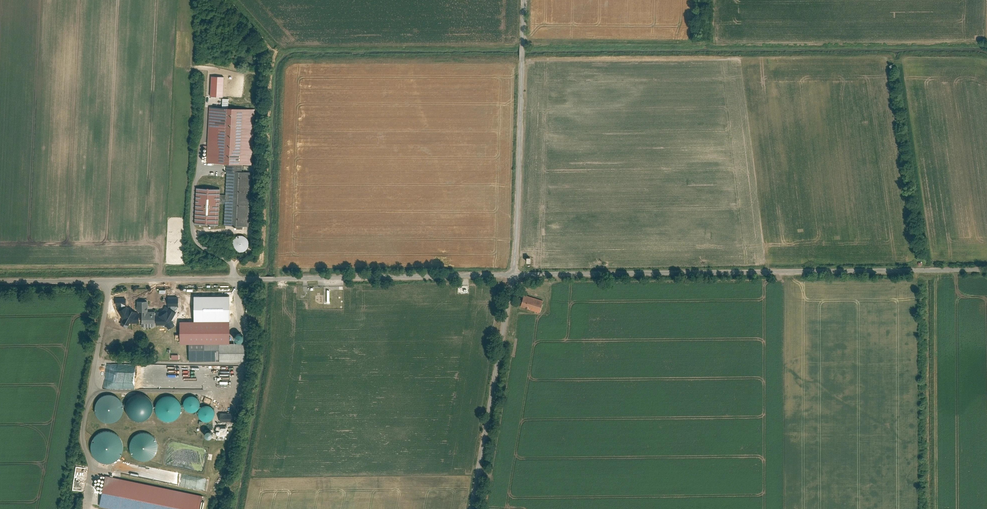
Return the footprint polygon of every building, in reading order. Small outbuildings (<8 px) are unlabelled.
[(225,96),(225,76),(212,75),(212,96),(225,96)] [(197,187),(195,223),(218,224),(219,203),(226,203),(225,224),(249,226),(252,171),(242,171),(243,164),(252,165),(255,109),(210,107),(207,163),(228,164),(226,194),(220,194),(221,188),(197,187)] [(235,237),(233,240),(233,244),(234,247),(236,250),(240,251),(243,251),(246,249),(248,246),(249,242),(248,239),(245,236),(242,235),(238,235),(235,237)] [(522,307),(542,312),(545,300),(525,295),(522,307)] [(184,311),(163,311),(163,319),(164,341),(180,340),(181,340),(181,318),(195,318),(195,312),(232,311),(232,296),(207,296),(207,306),(195,306),(195,296),(184,296),(184,311)] [(148,300),(138,301),(138,306),(137,306),(137,309),(138,309),(138,311),(143,311),(143,322),(156,322),(156,319),(163,319),(163,311),(156,311),(156,310),(148,311),(148,300)] [(235,334),(235,336),(236,338),(237,340),(239,341),(241,341),(242,340),(244,339),(245,337),(244,335),(244,333),(242,332),(240,331),(238,332),(237,333),(235,334)] [(246,360),(246,342),(181,343),(181,340),(180,340),(180,348),(163,348),(163,359),(181,359),(181,350),(190,350),(190,361),(246,360)] [(100,397),(98,401),(96,405),(96,409),(97,414),(100,417),(104,420),(108,421),(112,421),(117,420),(121,417),(123,413),(124,408),(124,403),(121,399),(118,396),(113,394),(109,393),(104,394),(100,397)] [(128,414),(131,417),(135,419),(140,420),(144,419),(148,417),(151,414),(153,410),(154,406),(153,402),(151,398),(148,395),(144,393),(139,393),(135,394),(131,396),(128,400),(126,404),(126,409),(128,414)] [(155,406),(156,410),(157,414),(160,418),(164,420),(168,421),(172,420),(176,418),(180,415),(181,411),(182,407),(181,402),(178,398),(175,396),(171,394),(166,394),(162,396),(159,398),(156,402),(155,406)] [(199,409),(200,406),(201,404),(201,401),(200,398),(198,396),(195,395),(193,394),(190,395),(187,396),(185,398),(184,401),(184,404),(185,407),(186,409),(189,411),(191,412),(194,411),(197,410),(199,409)] [(199,416),(200,418),(203,420),(205,421),(208,421),(211,420),(213,418),(215,416),(216,413),(215,411),(214,408),(212,406),(210,405),(207,404),(205,405),(202,406),(200,408),(199,410),(198,413),(199,416)] [(238,420),(237,412),(222,413),(222,421),(238,420)] [(121,454),(122,449),(122,443),(120,438),(116,435),(111,432),(106,431),(100,433),(96,436),(92,440),(91,445),(91,450),(92,455),(96,459),(100,462),(104,463),(109,463),(114,461),(118,459),(121,454)] [(157,450),(157,445),(156,441),(153,437),(149,434),(144,433),(140,434),(135,436),(132,439),(130,443),(129,448),(130,453),(132,456),(136,459),(140,461),(144,461),(149,460),(152,458),(155,455),(157,450)] [(100,505),(117,508),(200,508),(203,496),(107,475),(100,505)]
